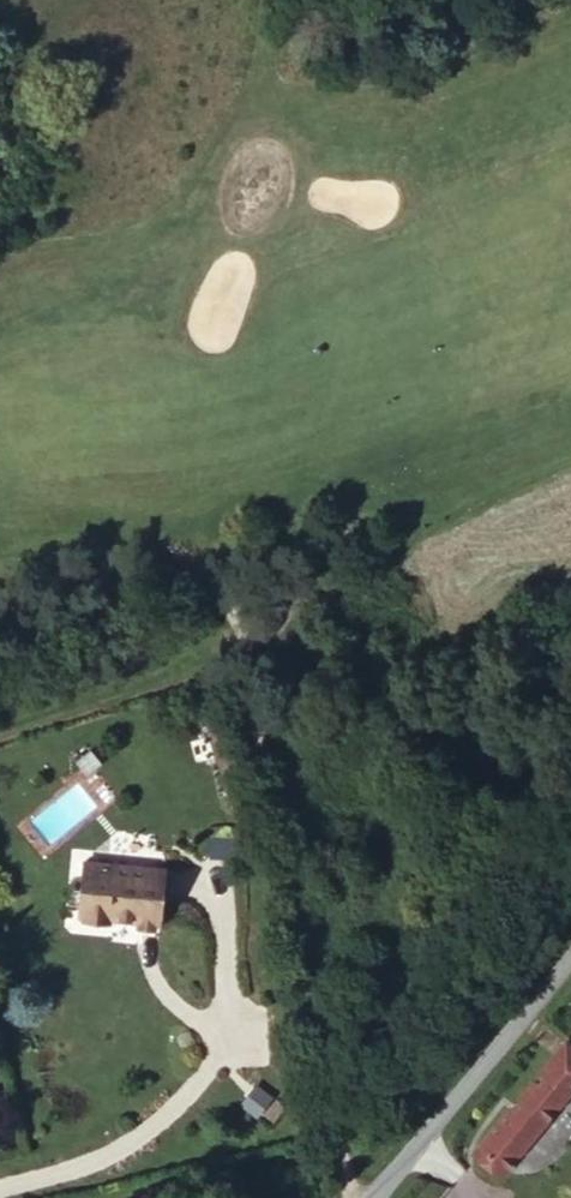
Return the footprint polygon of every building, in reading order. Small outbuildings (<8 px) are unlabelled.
[(110,927),(135,932),(159,936),(167,883),(84,870),(75,920),(83,922),(82,929),(102,934),(110,927)] [(562,1045),(465,1166),(487,1185),(496,1176),(501,1179),(570,1089),(570,1052),(562,1045)]
